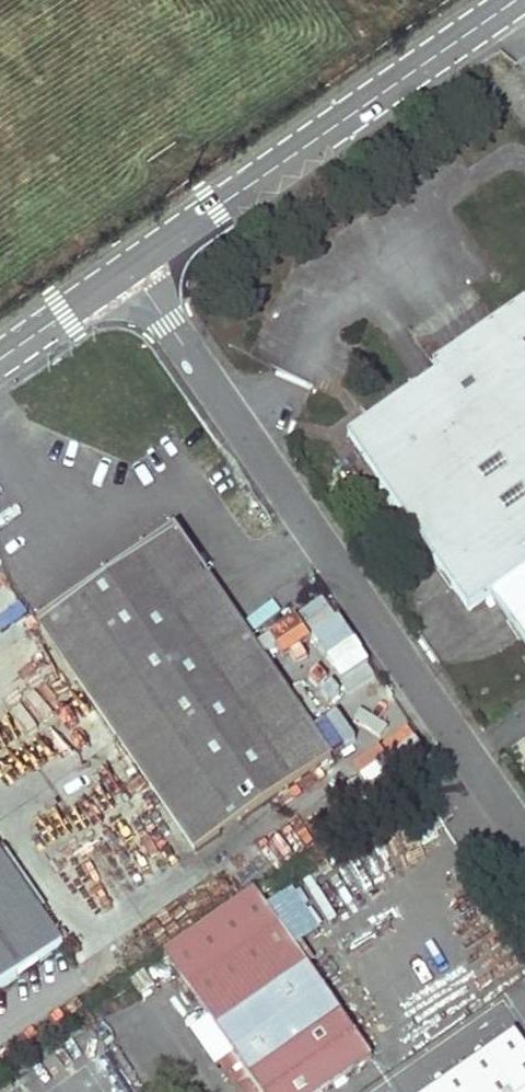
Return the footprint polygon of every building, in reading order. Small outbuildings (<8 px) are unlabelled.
[(467,616),(490,599),(524,648),(524,317),(347,444),(467,616)] [(36,623),(194,851),(330,755),(172,529),(36,623)] [(276,607),(255,620),(261,631),(283,618),(276,607)] [(63,947),(0,857),(0,991),(63,947)] [(251,891),(160,955),(231,1054),(217,1063),(238,1091),(322,1091),(371,1057),(251,891)] [(513,1028),(426,1091),(524,1091),(524,1044),(513,1028)]
